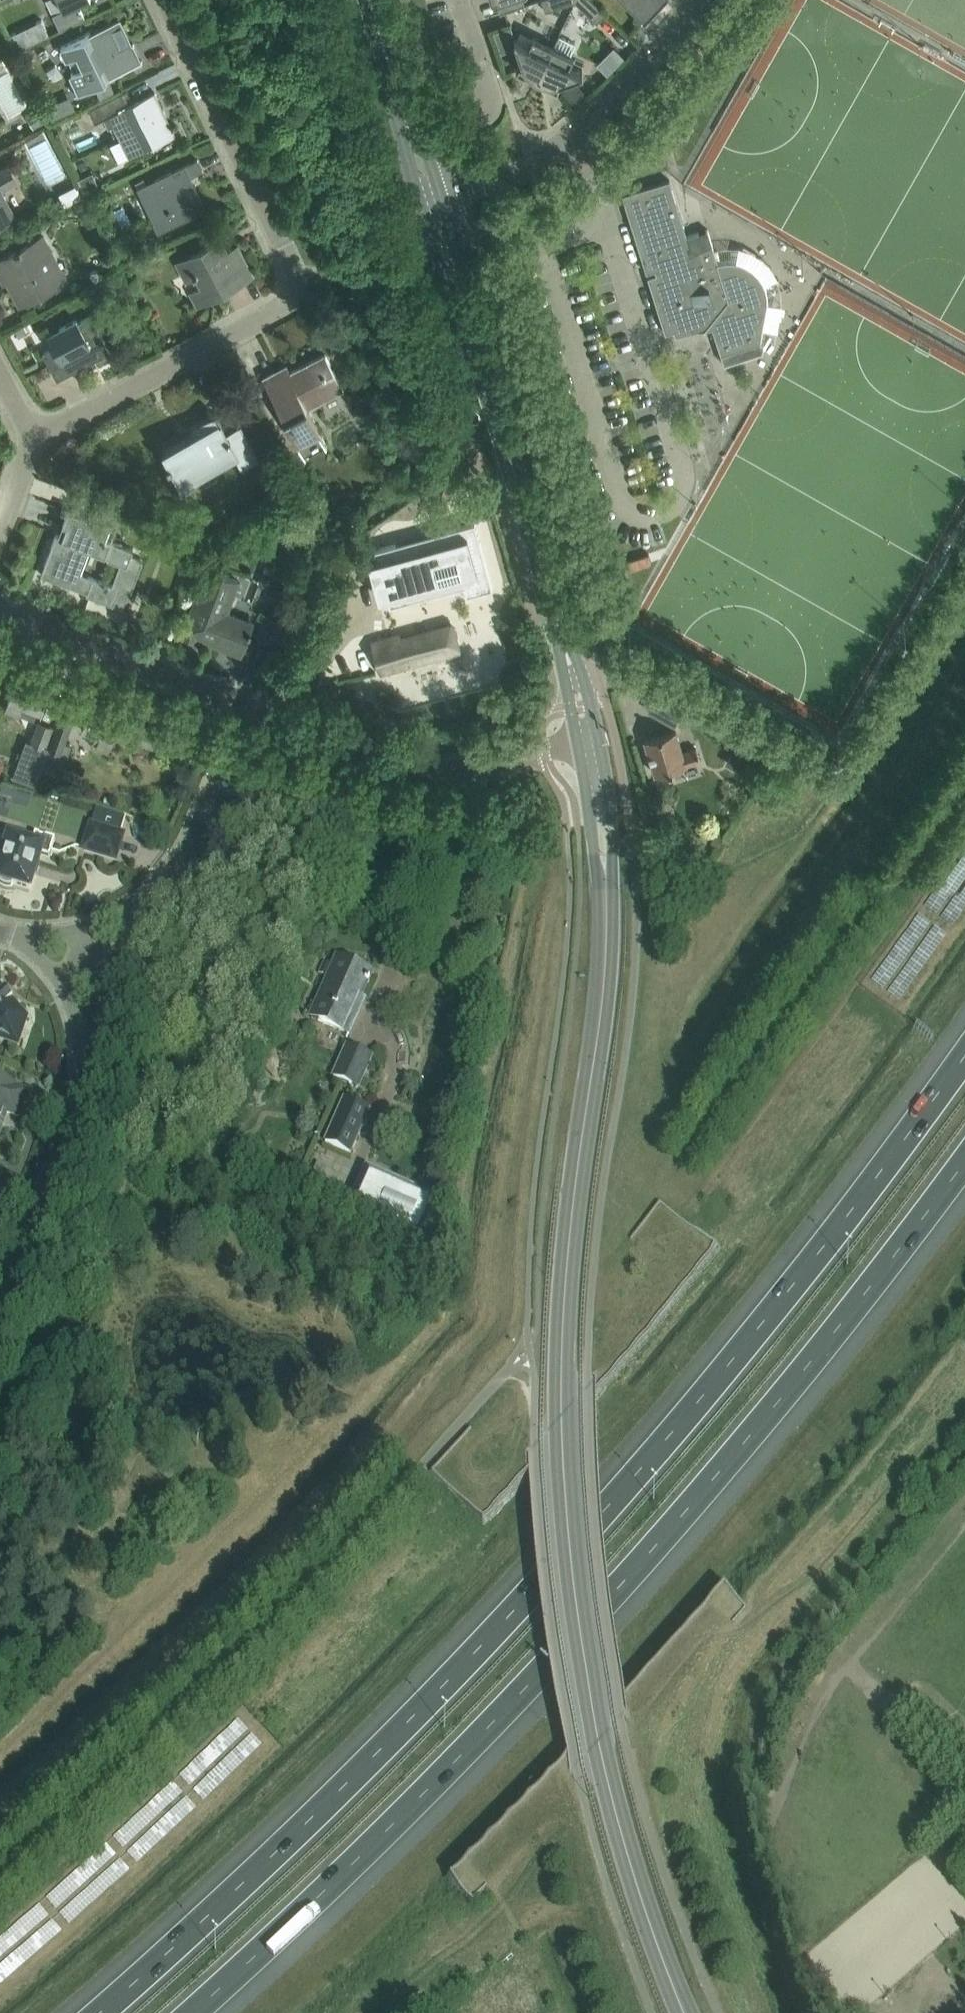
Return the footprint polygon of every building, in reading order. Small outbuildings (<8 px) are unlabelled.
[(500,10),(499,11),(499,12),(524,4),(523,0),(496,0),(500,10)] [(574,0),(541,0),(545,10),(574,0)] [(574,0),(596,22),(605,12),(592,0),(574,0)] [(643,17),(642,18),(643,19),(661,0),(626,0),(643,17)] [(41,18),(10,33),(17,47),(48,32),(41,18)] [(504,18),(504,28),(521,28),(520,18),(504,18)] [(92,31),(61,46),(67,58),(68,57),(75,70),(71,72),(80,89),(74,92),(74,93),(141,61),(133,43),(130,44),(118,20),(93,33),(92,31)] [(557,34),(552,45),(536,78),(556,88),(561,78),(582,71),(582,69),(580,70),(568,64),(572,55),(570,54),(575,43),(557,34)] [(536,78),(552,45),(532,35),(527,44),(515,38),(515,36),(513,37),(520,58),(515,68),(536,78)] [(19,62),(13,50),(0,57),(0,71),(19,62)] [(38,101),(21,63),(0,72),(0,78),(15,111),(38,101)] [(108,79),(95,85),(100,96),(113,90),(108,79)] [(154,91),(132,101),(127,89),(89,107),(94,120),(103,116),(107,125),(113,122),(129,156),(174,134),(172,130),(176,127),(174,123),(170,125),(154,91)] [(44,116),(54,113),(48,96),(38,100),(44,116)] [(197,158),(137,186),(158,230),(204,208),(194,186),(191,188),(186,178),(202,170),(197,158)] [(14,214),(0,188),(16,180),(8,165),(0,169),(0,222),(14,214)] [(88,175),(70,184),(76,195),(93,185),(88,175)] [(760,340),(767,301),(767,297),(767,293),(766,289),(765,286),(764,282),(762,278),(760,275),(757,272),(754,269),(751,267),(748,265),(744,263),(741,261),(737,260),(733,260),(729,259),(725,259),(721,260),(717,261),(712,242),(690,254),(687,246),(690,245),(669,178),(621,193),(646,271),(654,268),(656,272),(647,275),(665,332),(673,329),(675,334),(712,326),(720,353),(760,340)] [(59,281),(45,254),(51,251),(43,235),(0,257),(0,273),(5,270),(10,278),(8,280),(19,301),(59,281)] [(219,237),(176,261),(186,278),(196,272),(202,284),(192,290),(199,303),(224,289),(223,287),(235,281),(236,283),(252,274),(237,245),(226,250),(219,237)] [(108,277),(100,281),(109,298),(117,294),(108,277)] [(109,350),(91,315),(78,321),(76,318),(47,334),(53,346),(42,352),(56,378),(109,350)] [(263,377),(304,457),(327,445),(307,407),(343,387),(324,353),(290,371),(292,376),(283,381),(277,369),(263,377)] [(214,412),(199,420),(203,427),(162,449),(168,461),(166,462),(168,466),(170,465),(180,483),(237,453),(245,468),(259,460),(240,424),(225,432),(214,412)] [(62,523),(66,525),(63,535),(56,532),(40,573),(87,590),(85,593),(113,603),(119,587),(130,591),(143,557),(133,554),(135,548),(113,540),(112,541),(109,539),(114,525),(68,508),(62,523)] [(376,558),(368,560),(378,597),(386,594),(389,604),(409,598),(406,588),(460,573),(466,593),(492,586),(474,521),(374,548),(376,558)] [(182,530),(178,542),(193,547),(198,536),(182,530)] [(250,632),(251,628),(249,628),(253,619),(226,609),(237,578),(206,567),(182,633),(195,638),(196,635),(241,651),(248,632),(250,632)] [(273,645),(291,614),(276,605),(258,636),(273,645)] [(370,635),(380,671),(459,650),(451,622),(399,636),(398,633),(383,637),(381,631),(370,635)] [(19,670),(4,709),(19,714),(24,702),(39,707),(49,681),(19,670)] [(674,723),(682,709),(656,694),(648,708),(674,723)] [(72,742),(65,740),(73,719),(60,715),(56,726),(50,746),(42,767),(61,774),(72,742)] [(42,767),(50,746),(56,726),(39,720),(32,741),(27,739),(14,777),(36,784),(41,767),(42,767)] [(153,745),(158,730),(133,720),(128,735),(153,745)] [(644,738),(654,773),(699,759),(695,746),(683,750),(675,728),(644,738)] [(84,850),(114,860),(121,836),(91,826),(84,850)] [(54,840),(35,834),(32,845),(9,838),(0,866),(0,883),(0,884),(2,885),(5,886),(7,886),(9,887),(12,886),(12,884),(29,889),(34,874),(35,874),(35,873),(34,873),(36,865),(38,865),(38,864),(37,864),(40,855),(49,858),(54,840)] [(335,963),(311,1017),(348,1034),(364,1000),(360,998),(367,982),(368,983),(369,980),(368,979),(371,972),(346,961),(343,967),(335,963)] [(11,1000),(0,988),(0,1039),(17,1044),(26,1018),(11,1000)] [(371,1057),(347,1046),(334,1078),(357,1088),(371,1057)] [(0,1081),(0,1130),(4,1120),(2,1120),(4,1112),(18,1117),(27,1093),(14,1089),(15,1086),(0,1081)] [(325,1142),(351,1154),(369,1111),(344,1099),(325,1142)] [(420,1246),(440,1202),(367,1170),(348,1213),(420,1246)]
